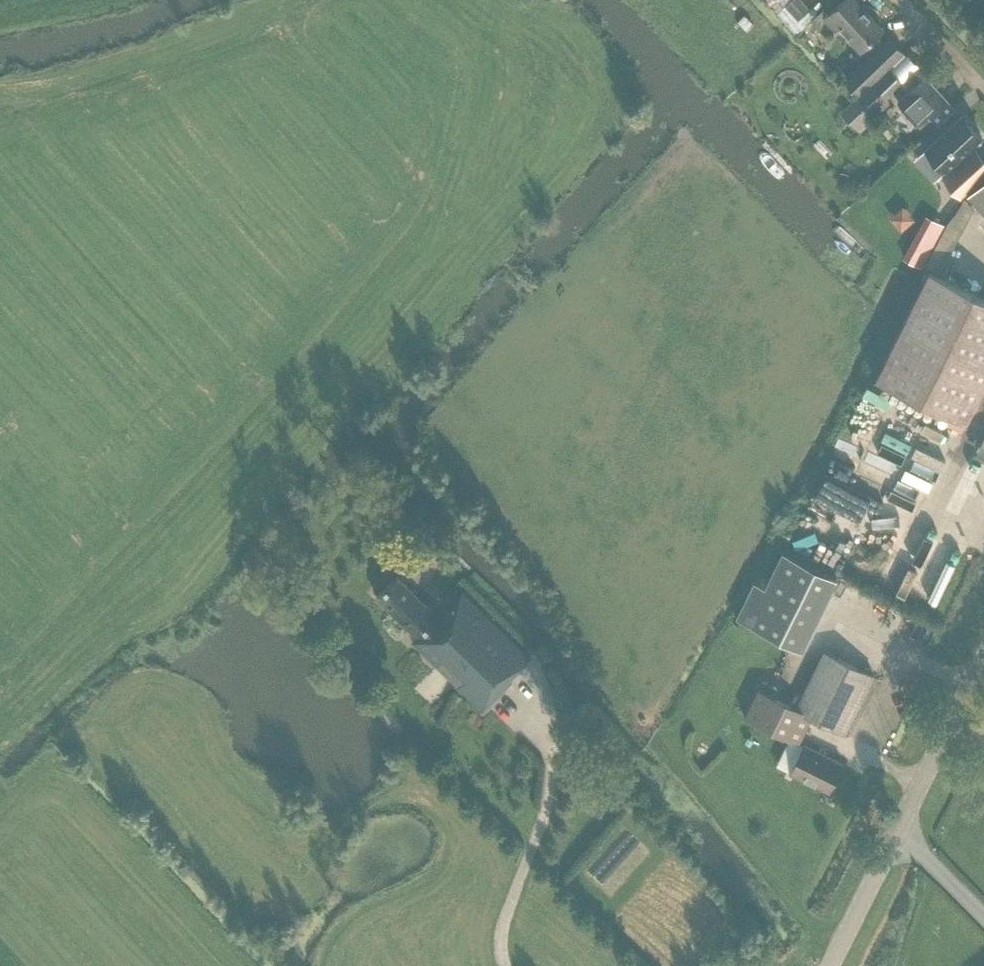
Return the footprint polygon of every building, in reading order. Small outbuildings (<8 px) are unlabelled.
[(882,30),(855,0),(844,0),(829,14),(861,49),(882,30)] [(745,15),(737,22),(747,31),(754,24),(745,15)] [(888,38),(846,79),(860,94),(861,95),(890,67),(904,53),(889,37),(888,38)] [(863,97),(874,108),(903,81),(892,69),(863,97)] [(938,124),(955,109),(948,101),(925,75),(897,101),(919,125),(930,116),(938,124)] [(924,146),(944,169),(953,161),(956,164),(940,177),(959,198),(983,176),(983,157),(974,146),(970,149),(968,147),(981,135),(962,113),(924,146)] [(969,196),(983,213),(983,182),(969,196)] [(890,209),(903,223),(915,212),(903,198),(890,209)] [(926,215),(902,257),(909,261),(921,268),(944,225),(931,218),(926,215)] [(935,419),(961,432),(983,386),(983,298),(929,270),(875,379),(939,410),(935,419)] [(851,476),(847,486),(873,497),(877,487),(851,476)] [(766,576),(754,571),(737,610),(805,640),(838,565),(781,541),(766,576)] [(895,574),(902,556),(894,553),(887,570),(895,574)] [(437,616),(396,576),(375,597),(416,637),(413,640),(487,712),(527,672),(524,669),(537,655),(465,587),(437,616)] [(845,734),(874,676),(823,651),(796,708),(758,689),(745,716),(798,743),(811,717),(845,734)] [(790,773),(828,791),(842,763),(804,744),(790,773)]
